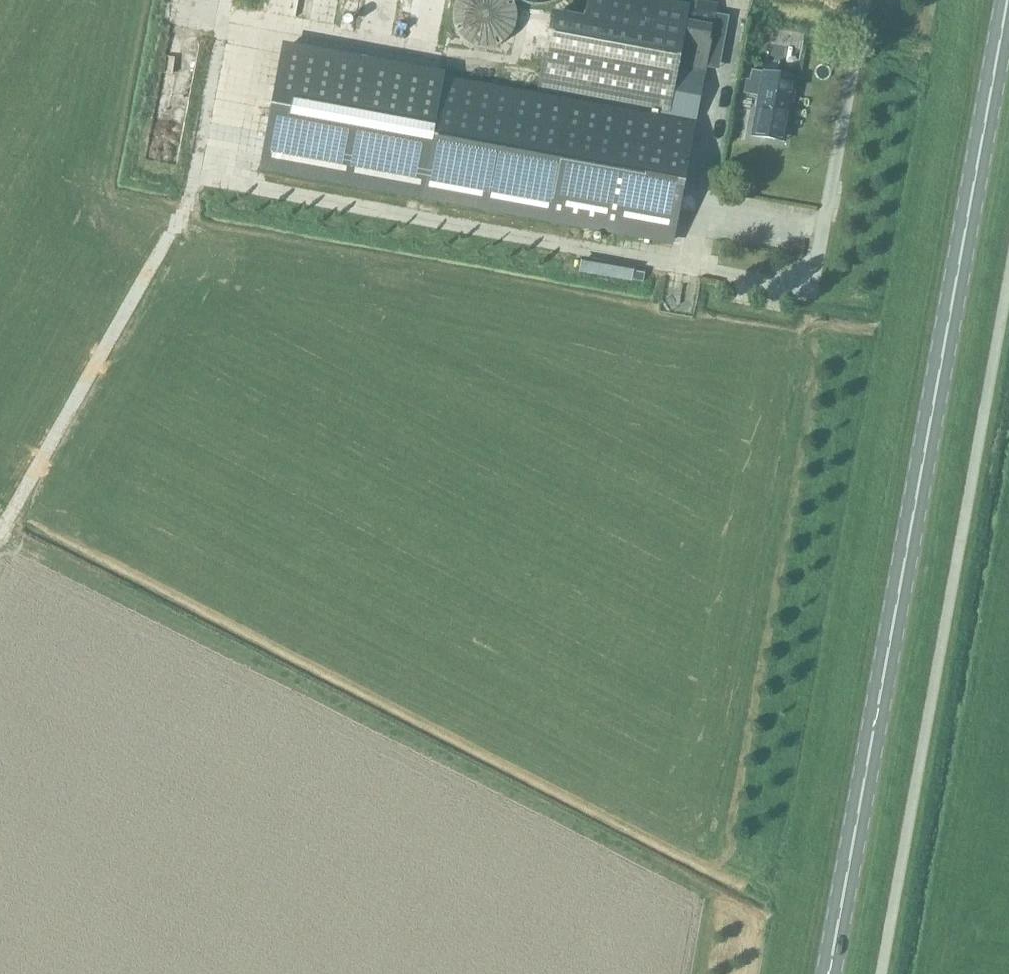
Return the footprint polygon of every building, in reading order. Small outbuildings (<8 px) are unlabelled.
[(683,19),(654,17),(653,36),(678,37),(676,62),(708,64),(711,9),(684,7),(683,19)] [(457,18),(451,61),(478,65),(481,43),(500,46),(504,17),(479,14),(478,21),(457,18)] [(543,21),(533,82),(662,101),(672,40),(543,21)] [(260,166),(590,227),(595,200),(626,206),(641,127),(609,121),(612,109),(281,48),(260,166)] [(167,68),(180,67),(179,51),(166,52),(167,68)] [(797,79),(752,71),(749,88),(760,90),(754,125),(753,125),(750,138),(770,142),(771,140),(786,143),(797,79)] [(669,110),(696,112),(697,88),(670,86),(669,110)] [(426,224),(438,218),(430,199),(418,205),(426,224)] [(394,204),(395,218),(411,217),(411,204),(394,204)] [(629,273),(629,257),(583,257),(583,273),(629,273)] [(693,287),(693,274),(673,274),(673,287),(693,287)]
